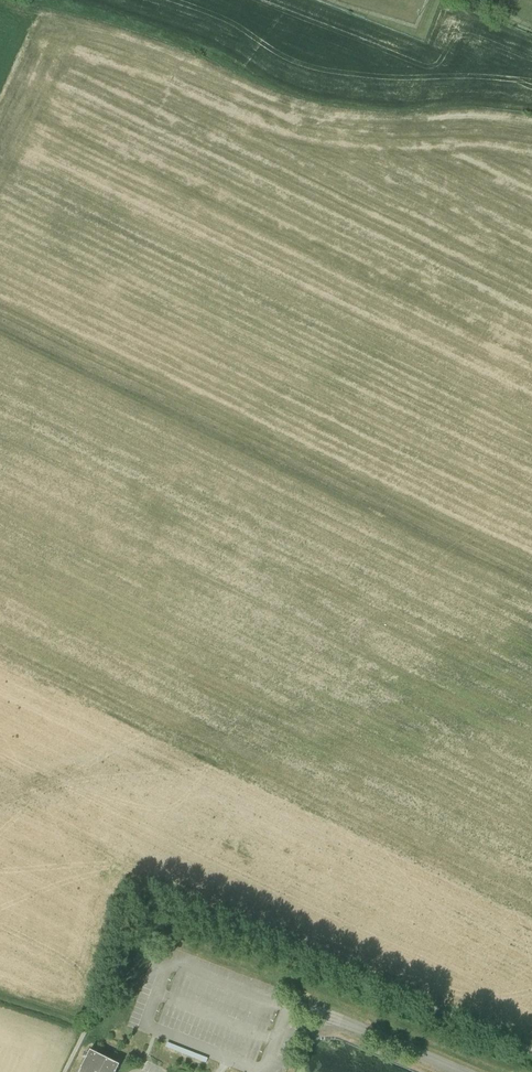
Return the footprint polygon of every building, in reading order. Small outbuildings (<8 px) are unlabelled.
[(120,1064),(90,1049),(79,1071),(116,1071),(120,1064)]
